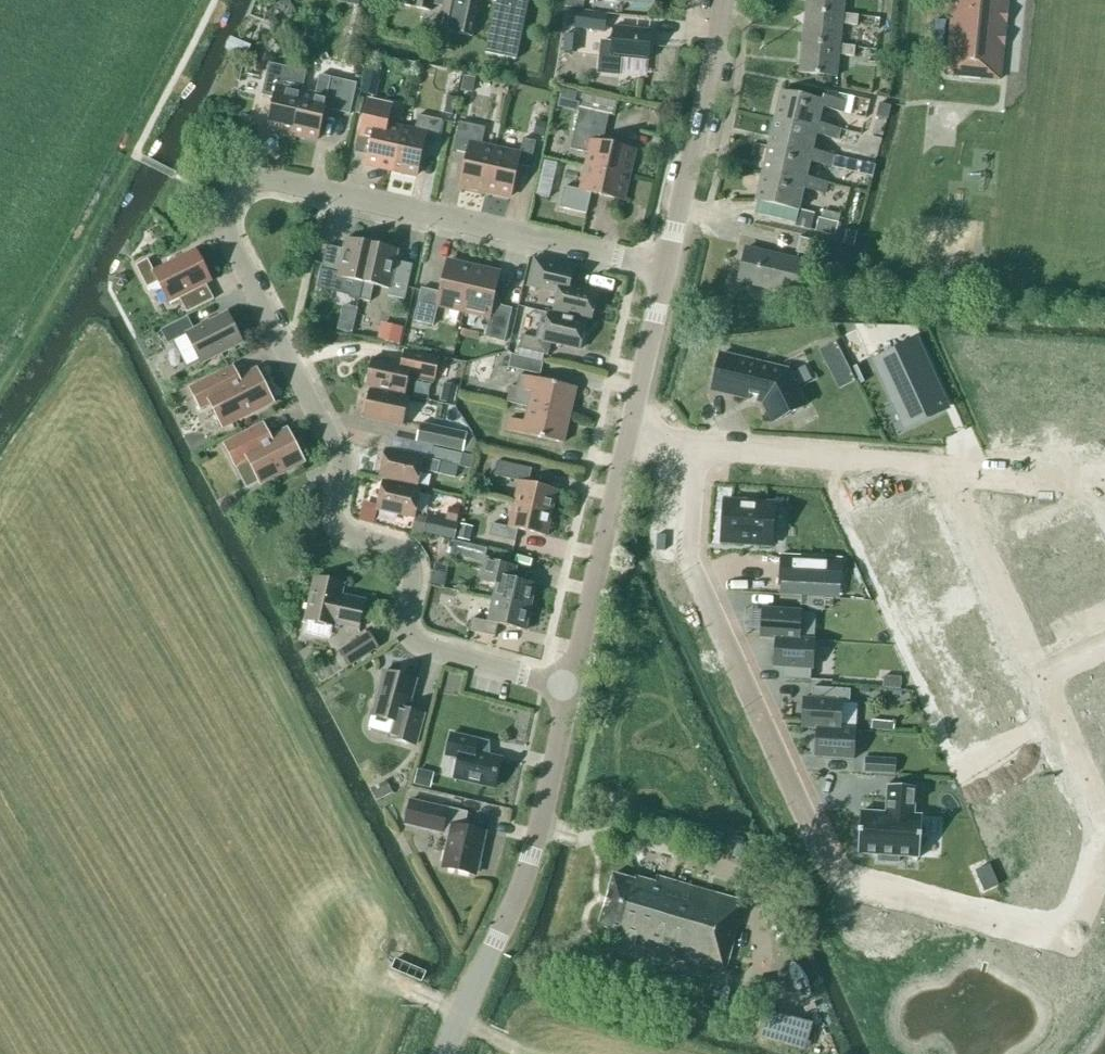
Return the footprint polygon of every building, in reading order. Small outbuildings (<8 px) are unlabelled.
[(396,4),(430,12),(432,4),(443,6),(437,30),(472,38),(480,4),(473,2),(474,0),(397,0),(396,4)] [(496,2),(485,54),(516,61),(529,0),(487,0),(496,2)] [(568,7),(583,9),(584,0),(568,0),(568,7)] [(806,11),(843,14),(844,0),(807,0),(806,11)] [(1000,80),(1008,0),(954,0),(946,75),(1000,80)] [(570,29),(605,32),(607,15),(572,11),(570,29)] [(858,16),(843,14),(806,11),(803,42),(839,45),(842,24),(857,26),(858,16)] [(599,73),(619,76),(620,58),(648,61),(651,31),(614,27),(612,44),(602,42),(599,73)] [(568,33),(565,44),(573,46),(576,35),(568,33)] [(855,47),(839,45),(803,42),(799,74),(836,78),(838,55),(854,57),(855,47)] [(292,135),(302,93),(307,70),(268,62),(261,94),(275,97),(267,130),(292,135)] [(319,76),(314,96),(302,93),(292,135),(317,141),(324,109),(348,115),(355,84),(319,76)] [(459,91),(471,93),(474,79),(462,77),(459,91)] [(364,78),(361,93),(375,96),(379,81),(364,78)] [(561,89),(557,107),(578,112),(579,108),(582,94),(561,89)] [(823,102),(781,92),(775,120),(817,130),(819,124),(822,108),(843,113),(846,102),(824,97),(823,102)] [(366,165),(391,171),(401,129),(387,126),(392,105),(368,100),(361,131),(374,134),(366,165)] [(886,104),(876,102),(874,115),(884,117),(886,104)] [(578,112),(570,150),(589,154),(586,167),(628,176),(634,151),(602,144),(609,115),(579,108),(578,112)] [(418,116),(415,132),(401,129),(391,171),(416,176),(423,144),(436,147),(442,121),(418,116)] [(817,130),(775,120),(769,147),(811,157),(812,151),(816,135),(837,140),(840,129),(819,124),(817,130)] [(536,121),(533,134),(544,137),(547,123),(536,121)] [(460,186),(485,192),(495,150),(481,147),(485,128),(459,123),(453,151),(468,155),(460,186)] [(519,155),(495,150),(485,192),(510,197),(517,166),(530,169),(536,142),(523,139),(519,155)] [(769,147),(762,174),(805,184),(806,178),(810,162),(831,167),(834,156),(812,151),(811,157),(769,147)] [(834,156),(831,167),(840,169),(842,158),(834,156)] [(553,195),(558,159),(543,157),(539,193),(553,195)] [(864,164),(861,178),(872,180),(875,166),(864,164)] [(565,187),(560,208),(586,214),(591,194),(623,201),(628,176),(586,167),(581,191),(565,187)] [(825,194),(827,183),(806,178),(805,184),(762,174),(756,201),(798,211),(804,189),(825,194)] [(818,219),(815,232),(835,236),(838,224),(821,220),(818,219)] [(846,230),(843,245),(854,247),(857,233),(846,230)] [(795,253),(822,260),(826,245),(799,238),(795,253)] [(349,298),(359,300),(372,245),(346,239),(343,250),(326,246),(318,281),(336,285),(337,278),(353,282),(349,298)] [(395,262),(398,251),(372,245),(359,300),(370,303),(373,286),(389,289),(387,297),(404,300),(412,265),(395,262)] [(738,282),(793,294),(801,262),(746,249),(738,282)] [(213,298),(205,282),(210,279),(196,251),(153,272),(147,260),(135,266),(147,288),(158,282),(169,303),(178,298),(185,312),(213,298)] [(553,312),(591,320),(598,292),(563,285),(567,268),(534,260),(528,287),(557,294),(553,312)] [(437,307),(463,313),(474,267),(447,261),(440,293),(421,289),(413,322),(433,326),(437,307)] [(492,305),(500,273),(474,267),(463,313),(489,318),(485,338),(504,342),(512,309),(492,305)] [(188,318),(161,331),(167,345),(173,342),(186,367),(200,360),(202,364),(242,344),(227,313),(194,330),(188,318)] [(536,339),(522,336),(518,349),(548,356),(551,343),(580,350),(586,322),(548,314),(545,326),(539,325),(536,339)] [(376,340),(398,345),(402,328),(379,323),(376,340)] [(855,342),(844,347),(856,375),(867,370),(855,342)] [(836,343),(819,351),(826,365),(842,356),(836,343)] [(915,343),(875,361),(893,400),(898,398),(910,424),(907,425),(905,422),(904,422),(905,426),(946,408),(945,407),(915,343)] [(372,359),(366,387),(404,395),(408,378),(433,383),(438,359),(404,352),(401,365),(372,359)] [(508,367),(539,374),(542,361),(511,354),(508,367)] [(806,406),(788,371),(721,355),(712,391),(749,400),(750,396),(758,397),(757,401),(763,403),(773,423),(806,406)] [(256,371),(240,380),(232,365),(188,387),(200,411),(209,406),(220,428),(272,402),(256,371)] [(529,406),(529,407),(569,416),(576,388),(519,375),(516,387),(509,386),(506,400),(529,406)] [(444,384),(440,401),(454,404),(458,388),(444,384)] [(402,427),(408,399),(370,391),(364,419),(402,427)] [(563,444),(569,416),(529,407),(525,423),(509,419),(506,431),(563,444)] [(415,441),(461,452),(465,434),(419,423),(415,441)] [(302,462),(287,431),(270,440),(263,426),(225,445),(246,487),(259,481),(260,483),(302,462)] [(472,457),(432,448),(430,460),(385,450),(379,478),(417,487),(421,470),(436,473),(438,463),(459,467),(460,464),(470,466),(472,457)] [(494,477),(519,482),(514,505),(552,514),(557,490),(528,484),(532,470),(497,462),(494,477)] [(383,482),(376,510),(414,519),(421,491),(383,482)] [(723,502),(720,541),(772,545),(775,506),(723,502)] [(547,537),(552,514),(514,505),(508,528),(492,524),(489,537),(515,543),(518,531),(547,537)] [(448,508),(445,521),(456,524),(459,510),(448,508)] [(424,533),(454,540),(458,524),(456,524),(445,521),(428,518),(424,533)] [(472,526),(460,524),(457,538),(469,540),(472,526)] [(454,542),(451,555),(464,558),(467,545),(454,542)] [(780,557),(778,583),(840,587),(842,561),(780,557)] [(496,585),(493,600),(531,608),(536,584),(508,578),(511,566),(485,560),(480,581),(496,585)] [(431,584),(441,586),(444,571),(434,569),(431,584)] [(307,621),(304,635),(330,640),(333,627),(335,627),(335,625),(359,630),(365,601),(342,596),(344,585),(314,578),(305,621),(307,621)] [(455,592),(431,587),(426,607),(435,608),(438,593),(454,596),(455,592)] [(526,631),(531,608),(493,600),(488,622),(472,619),(469,631),(495,637),(498,625),(526,631)] [(799,639),(801,613),(802,613),(802,612),(762,609),(761,610),(762,610),(760,637),(760,638),(775,639),(776,638),(799,639)] [(339,652),(349,667),(378,648),(368,634),(339,652)] [(813,668),(814,642),(815,642),(815,640),(799,639),(776,638),(775,639),(774,666),(773,666),(773,667),(813,670),(813,668)] [(390,739),(415,746),(425,711),(409,706),(416,681),(383,672),(371,716),(395,723),(390,739)] [(884,677),(883,688),(900,689),(901,678),(884,677)] [(840,731),(840,729),(842,701),(803,699),(803,700),(801,727),(801,728),(816,729),(840,731)] [(872,721),(871,730),(885,731),(886,722),(872,721)] [(816,729),(815,756),(814,756),(814,757),(854,760),(854,758),(855,732),(856,732),(856,730),(840,729),(840,731),(816,729)] [(459,760),(454,780),(494,789),(501,759),(475,753),(478,740),(451,734),(446,757),(459,760)] [(866,758),(865,772),(895,774),(896,760),(866,758)] [(418,770),(414,785),(430,788),(433,773),(418,770)] [(391,793),(385,781),(369,789),(375,801),(391,793)] [(860,812),(857,854),(878,856),(878,862),(898,863),(898,857),(919,859),(922,816),(913,816),(916,789),(888,786),(885,814),(860,812)] [(484,833),(454,826),(457,812),(410,801),(404,825),(450,836),(443,868),(475,876),(484,833)] [(613,875),(598,927),(620,933),(619,936),(636,940),(634,947),(723,973),(730,950),(736,928),(738,923),(733,921),(738,901),(656,878),(655,884),(635,878),(634,881),(613,875)] [(746,1007),(771,1014),(779,988),(752,981),(749,990),(737,987),(726,1021),(740,1026),(746,1007)] [(759,1043),(811,1044),(812,1017),(760,1016),(759,1043)]
